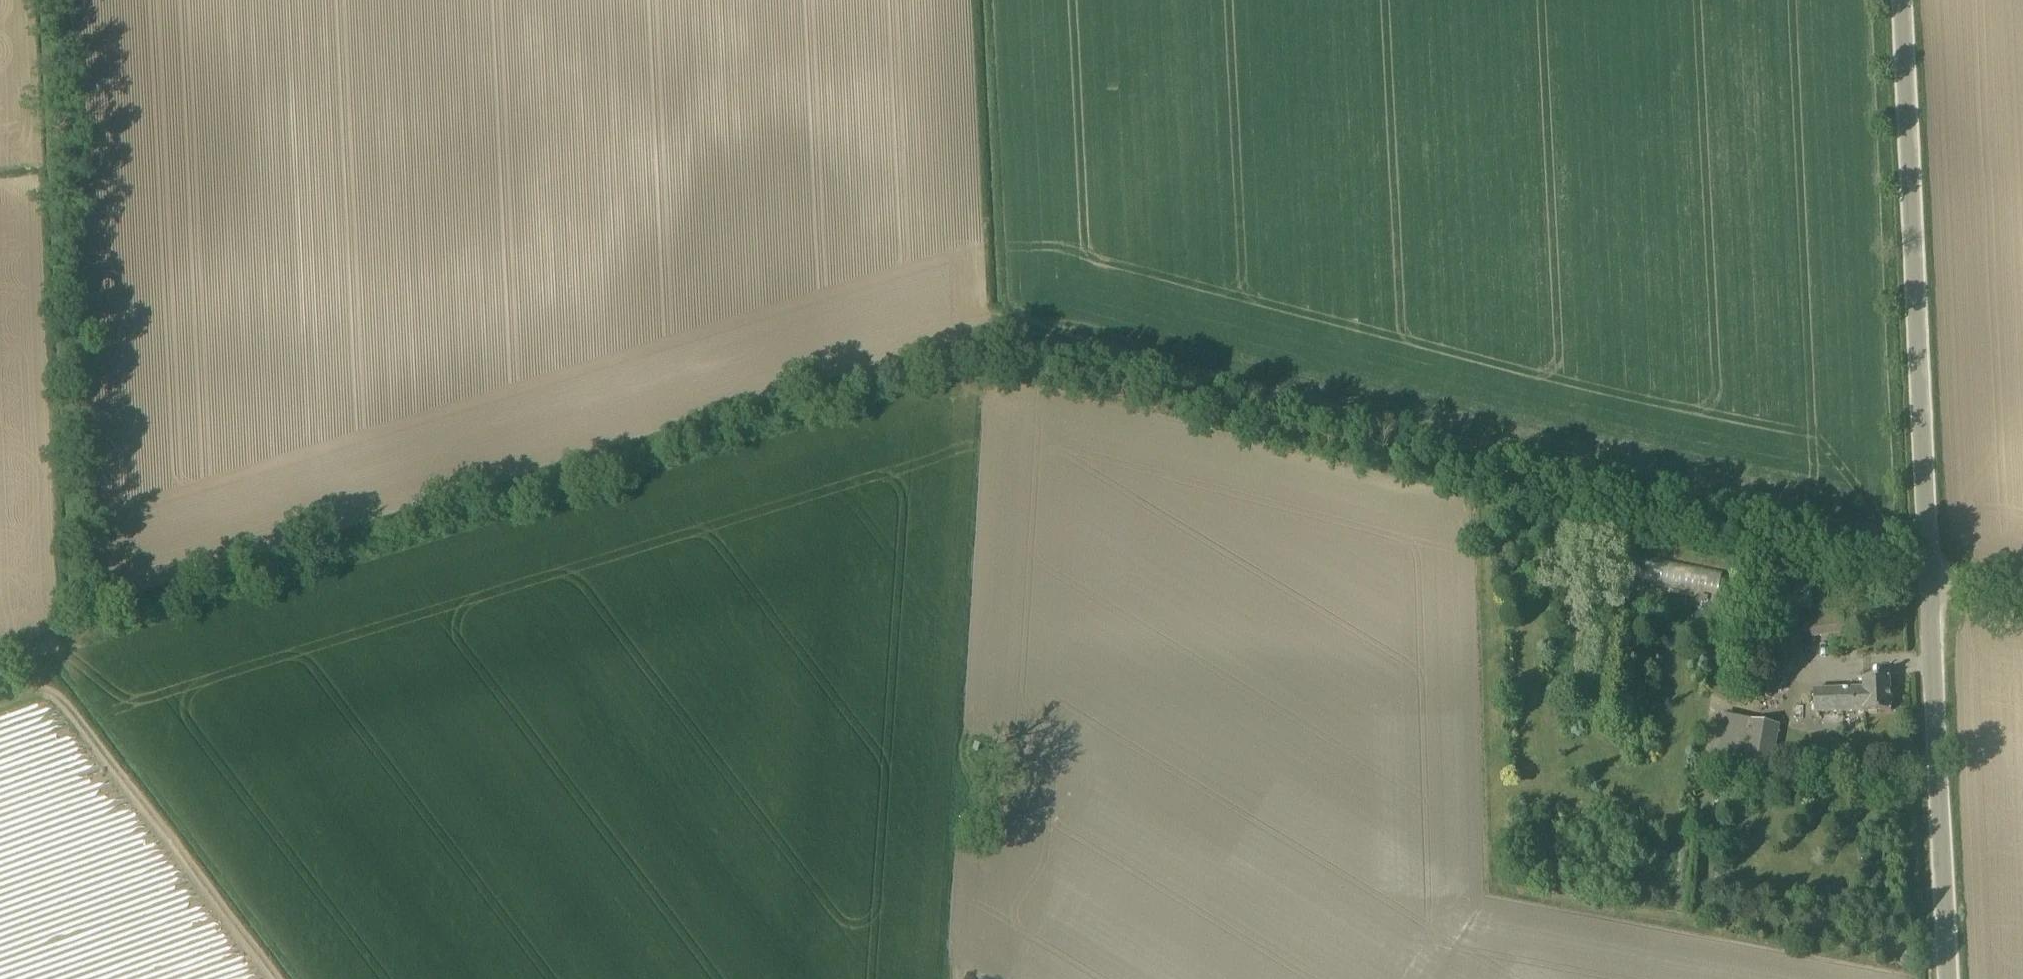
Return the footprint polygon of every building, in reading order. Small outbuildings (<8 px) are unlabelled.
[(1632,551),(1627,574),(1715,594),(1720,571),(1632,551)] [(1865,711),(1891,711),(1890,677),(1864,678),(1864,688),(1814,689),(1815,713),(1865,711)] [(1772,768),(1780,723),(1751,718),(1743,763),(1772,768)]
